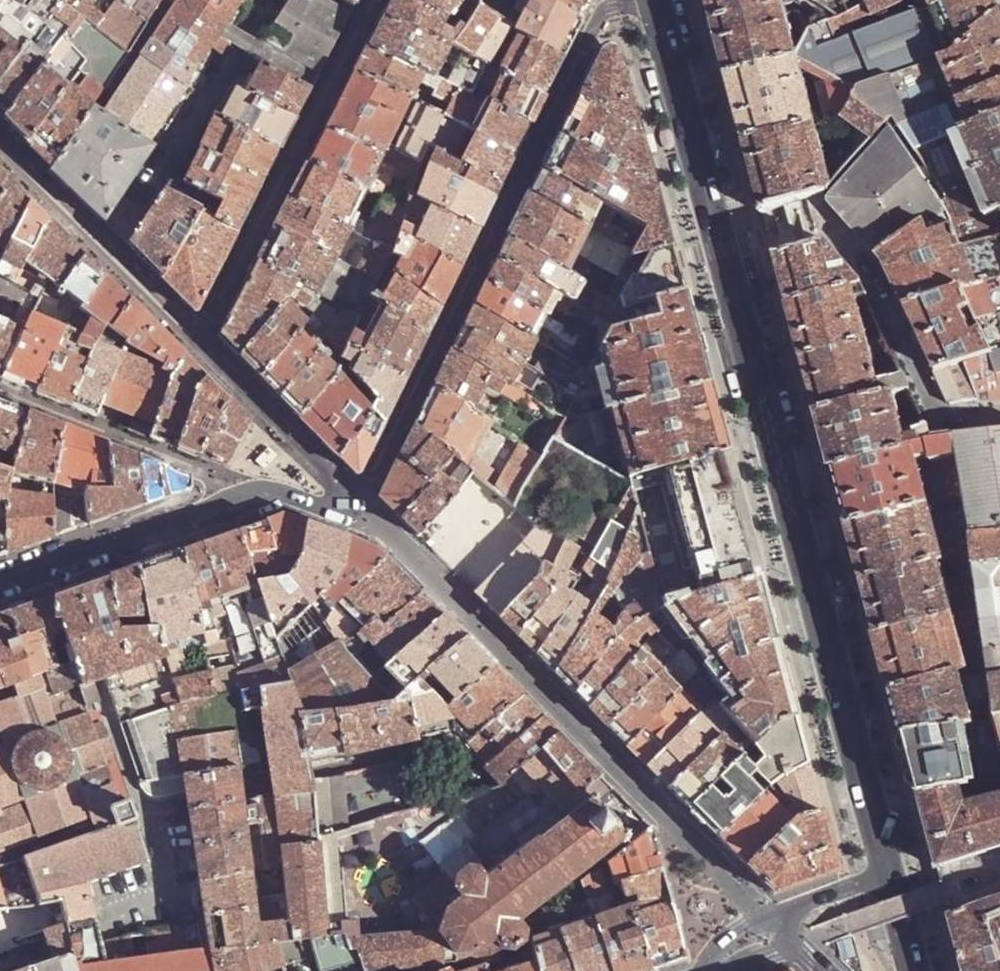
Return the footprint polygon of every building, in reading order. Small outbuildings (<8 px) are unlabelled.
[(18,0),(4,0),(0,6),(0,20),(2,22),(3,20),(29,41),(43,23),(30,11),(38,0),(26,0),(23,4),(18,0)] [(30,11),(43,23),(49,14),(60,0),(59,0),(38,0),(30,11)] [(60,0),(49,14),(70,31),(80,17),(67,6),(60,0)] [(116,0),(71,0),(67,6),(80,17),(97,29),(117,1),(116,0)] [(117,1),(147,24),(163,0),(116,0),(117,1)] [(176,5),(142,58),(185,86),(243,0),(179,0),(176,5)] [(185,86),(147,142),(155,148),(217,53),(234,28),(253,0),(243,0),(185,86)] [(324,0),(288,0),(259,44),(251,55),(249,60),(259,65),(309,92),(325,61),(349,15),(324,0)] [(408,0),(392,0),(387,9),(382,19),(435,40),(442,30),(448,20),(408,0)] [(448,20),(453,13),(460,0),(408,0),(448,20)] [(477,6),(506,24),(517,0),(481,0),(477,6)] [(513,28),(515,30),(513,33),(518,35),(563,60),(575,36),(582,21),(543,0),(528,0),(513,28)] [(582,21),(590,3),(592,0),(543,0),(582,21)] [(783,0),(707,0),(714,24),(784,3),(783,0)] [(828,6),(839,13),(867,0),(817,0),(828,6)] [(872,11),(867,0),(839,13),(832,17),(836,29),(872,11)] [(867,0),(872,11),(873,13),(901,0),(867,0)] [(933,6),(943,40),(948,56),(973,33),(975,27),(999,7),(999,6),(998,0),(931,0),(933,6)] [(147,24),(117,1),(97,29),(128,54),(147,24)] [(722,54),(728,77),(796,59),(799,56),(787,13),(784,3),(714,24),(722,54)] [(465,28),(453,48),(461,53),(485,68),(486,69),(510,27),(506,24),(477,6),(465,28)] [(943,40),(933,6),(920,11),(919,8),(839,39),(857,93),(862,87),(888,77),(935,60),(931,44),(943,40)] [(975,27),(973,33),(948,56),(937,59),(959,102),(999,84),(999,7),(975,27)] [(805,44),(807,38),(800,11),(796,9),(795,9),(796,11),(805,44)] [(831,18),(819,9),(815,19),(816,21),(814,27),(831,18)] [(812,28),(814,27),(816,21),(815,19),(809,16),(800,11),(807,38),(812,28)] [(453,13),(448,20),(456,23),(460,16),(453,13)] [(29,41),(27,45),(48,61),(64,39),(70,31),(49,14),(43,23),(29,41)] [(97,29),(80,17),(70,31),(64,39),(86,63),(68,88),(92,108),(128,54),(97,29)] [(800,59),(857,93),(839,39),(836,29),(832,17),(831,18),(814,27),(812,28),(807,38),(805,44),(799,56),(796,59),(800,59)] [(374,35),(367,48),(424,75),(435,80),(440,70),(444,62),(451,47),(435,40),(382,19),(374,35)] [(2,22),(0,24),(0,81),(27,45),(29,41),(3,20),(2,22)] [(453,35),(442,30),(435,40),(451,47),(453,49),(453,48),(465,28),(459,25),(453,35)] [(510,27),(486,69),(499,75),(518,35),(513,33),(515,30),(513,28),(510,27)] [(234,28),(217,53),(220,55),(230,42),(251,55),(259,44),(234,28)] [(518,35),(499,75),(502,77),(543,99),(555,76),(563,60),(518,35)] [(86,63),(64,39),(48,61),(43,67),(68,88),(86,63)] [(4,120),(43,67),(48,61),(27,45),(0,81),(0,116),(4,120)] [(451,47),(444,62),(454,67),(461,53),(453,48),(453,49),(451,47)] [(354,74),(409,102),(412,98),(424,75),(367,48),(358,67),(354,74)] [(617,56),(615,52),(609,49),(602,50),(597,54),(588,72),(574,101),(640,137),(632,109),(619,61),(617,56)] [(485,68),(461,53),(454,67),(450,75),(445,85),(458,90),(459,89),(470,94),(471,94),(478,82),(485,68)] [(185,86),(142,58),(103,115),(147,142),(185,86)] [(746,143),(818,126),(812,103),(804,76),(800,59),(796,59),(728,77),(738,114),(746,143)] [(857,93),(800,59),(804,76),(813,74),(814,77),(830,85),(840,120),(844,119),(857,93)] [(959,102),(937,59),(935,60),(888,77),(911,122),(959,102)] [(250,83),(246,93),(295,119),(303,103),(309,92),(259,65),(250,83)] [(43,67),(4,120),(18,135),(28,144),(68,88),(43,67)] [(486,69),(485,68),(478,82),(495,92),(502,77),(499,75),(486,69)] [(440,70),(435,80),(445,85),(450,75),(440,70)] [(386,146),(387,147),(390,140),(402,118),(409,102),(354,74),(338,105),(325,131),(380,158),(386,146)] [(435,80),(424,75),(412,98),(409,102),(416,105),(419,107),(444,118),(457,92),(458,90),(445,85),(435,80)] [(239,76),(232,86),(237,89),(246,93),(250,83),(239,76)] [(495,92),(489,104),(530,126),(539,107),(543,99),(502,77),(495,92)] [(901,127),(911,122),(888,77),(862,87),(857,93),(844,119),(848,121),(877,140),(892,122),(896,120),(901,127)] [(478,82),(471,94),(489,104),(495,92),(478,82)] [(959,102),(971,129),(999,117),(999,84),(959,102)] [(68,88),(28,144),(52,168),(53,169),(92,108),(68,88)] [(237,89),(224,114),(221,112),(217,120),(278,152),(289,132),(295,119),(246,93),(237,89)] [(458,90),(457,92),(468,99),(470,94),(459,89),(458,90)] [(457,92),(444,118),(466,130),(474,134),(486,109),(468,99),(457,92)] [(640,137),(574,101),(566,118),(557,135),(654,190),(645,156),(640,137)] [(409,102),(402,118),(411,122),(419,107),(416,105),(409,102)] [(971,129),(959,102),(911,122),(901,127),(917,152),(954,136),(971,129)] [(486,109),(474,134),(515,156),(525,136),(530,126),(489,104),(486,109)] [(396,152),(422,164),(429,148),(435,152),(451,160),(466,130),(444,118),(419,107),(411,122),(400,145),(396,152)] [(93,212),(104,223),(121,198),(155,148),(147,142),(103,115),(92,108),(53,169),(52,168),(50,171),(71,191),(93,212)] [(971,129),(954,136),(972,178),(999,167),(999,117),(971,129)] [(272,164),(278,152),(217,120),(199,152),(262,184),(272,164)] [(877,140),(848,121),(860,159),(877,140)] [(756,181),(765,213),(767,212),(829,195),(835,188),(818,126),(746,143),(756,181)] [(895,128),(833,202),(851,222),(881,257),(926,225),(936,218),(946,210),(943,204),(944,204),(935,190),(895,128)] [(466,130),(451,160),(459,163),(474,134),(466,130)] [(316,149),(308,165),(364,192),(382,159),(380,158),(325,131),(316,149)] [(474,134),(459,163),(501,185),(509,168),(515,156),(474,134)] [(629,260),(649,254),(650,253),(669,247),(661,215),(654,190),(557,135),(540,170),(599,203),(616,212),(636,224),(645,229),(640,237),(632,252),(629,260)] [(954,136),(917,152),(940,189),(942,190),(972,178),(954,136)] [(400,145),(390,140),(387,147),(396,152),(400,145)] [(410,194),(413,186),(422,164),(396,152),(387,147),(386,146),(380,158),(382,159),(364,192),(383,201),(407,213),(410,204),(407,203),(410,194)] [(429,148),(422,164),(427,167),(435,152),(429,148)] [(250,206),(262,184),(199,152),(182,185),(205,197),(222,205),(214,220),(214,221),(236,233),(250,206)] [(435,152),(427,167),(493,200),(499,190),(501,185),(459,163),(451,160),(435,152)] [(298,184),(289,200),(347,229),(350,221),(364,192),(308,165),(298,184)] [(427,167),(415,197),(479,229),(488,212),(493,200),(427,167)] [(988,218),(999,214),(999,167),(972,178),(988,218)] [(599,203),(540,170),(533,185),(529,193),(588,228),(588,227),(599,203)] [(9,180),(0,171),(0,199),(9,180)] [(988,218),(972,178),(942,190),(948,201),(944,204),(943,204),(946,210),(936,218),(943,231),(944,232),(955,227),(956,230),(988,218)] [(171,179),(162,193),(198,212),(205,197),(182,185),(171,179)] [(0,199),(0,260),(2,261),(11,242),(29,201),(16,187),(9,180),(0,199)] [(940,189),(935,190),(944,204),(948,201),(942,190),(940,189)] [(128,246),(161,279),(198,212),(162,193),(151,210),(147,216),(128,246)] [(518,217),(507,239),(565,275),(588,228),(529,193),(518,217)] [(407,213),(400,237),(460,268),(471,245),(479,229),(415,197),(410,194),(407,203),(410,204),(407,213)] [(205,197),(198,212),(214,220),(222,205),(205,197)] [(121,198),(104,223),(113,232),(128,246),(147,216),(141,212),(121,198)] [(281,217),(274,231),(335,261),(349,231),(347,229),(289,200),(281,217)] [(29,201),(11,242),(32,251),(38,254),(52,223),(36,208),(29,201)] [(368,230),(364,238),(371,241),(393,252),(400,237),(407,213),(383,201),(368,230)] [(616,212),(599,203),(588,227),(604,236),(610,225),(616,212)] [(171,289),(195,313),(209,286),(236,233),(214,221),(214,220),(198,212),(161,279),(171,289)] [(988,218),(956,230),(963,248),(999,238),(999,214),(988,218)] [(932,237),(943,231),(936,218),(926,225),(932,237)] [(368,230),(350,221),(347,229),(349,231),(364,238),(368,230)] [(32,251),(25,264),(47,276),(44,281),(49,284),(62,291),(63,290),(84,255),(66,237),(52,223),(38,254),(32,251)] [(645,229),(636,224),(632,233),(640,237),(645,229)] [(623,232),(610,225),(604,236),(632,252),(640,237),(632,233),(625,229),(623,232)] [(888,265),(909,308),(966,290),(976,287),(962,249),(963,248),(956,230),(955,227),(944,232),(943,231),(932,237),(926,225),(881,257),(888,265)] [(588,228),(565,275),(582,285),(604,236),(588,227),(588,228)] [(265,249),(257,264),(298,285),(318,295),(335,261),(274,231),(265,249)] [(349,231),(335,261),(357,271),(371,241),(364,238),(349,231)] [(460,268),(400,237),(393,252),(390,257),(399,261),(394,274),(396,276),(440,307),(453,282),(460,268)] [(777,257),(788,253),(784,238),(772,241),(777,257)] [(999,279),(999,238),(963,248),(962,249),(976,287),(999,279)] [(501,251),(496,260),(557,296),(573,304),(583,286),(582,285),(565,275),(507,239),(501,251)] [(371,241),(357,271),(379,282),(386,268),(390,257),(393,252),(371,241)] [(0,265),(0,276),(14,284),(25,264),(32,251),(11,242),(2,261),(0,265)] [(784,284),(790,305),(856,287),(859,286),(865,284),(844,261),(828,242),(790,253),(788,253),(777,257),(784,284)] [(675,267),(669,247),(650,253),(649,254),(636,280),(636,281),(643,303),(652,300),(682,292),(675,267)] [(632,278),(636,280),(649,254),(629,260),(622,274),(632,278)] [(84,255),(63,290),(68,294),(81,304),(85,308),(103,274),(90,261),(84,255)] [(390,257),(386,268),(394,274),(399,261),(390,257)] [(547,318),(552,308),(566,316),(567,315),(597,331),(591,344),(600,349),(608,331),(611,325),(594,316),(573,304),(557,296),(496,260),(490,273),(486,282),(547,318)] [(335,261),(318,295),(361,318),(371,298),(377,287),(379,282),(357,271),(335,261)] [(47,276),(25,264),(14,284),(31,293),(31,292),(39,278),(44,281),(47,276)] [(228,345),(239,357),(288,305),(287,305),(298,285),(257,264),(245,287),(220,337),(228,345)] [(379,282),(377,287),(383,290),(388,280),(392,282),(396,276),(394,274),(386,268),(379,282)] [(111,283),(103,274),(85,308),(83,312),(93,322),(104,331),(107,324),(114,329),(129,301),(123,295),(111,283)] [(632,278),(622,274),(609,301),(617,306),(632,278)] [(0,276),(0,322),(24,332),(41,297),(31,292),(31,293),(14,284),(0,276)] [(383,297),(379,304),(381,305),(425,339),(434,321),(440,307),(396,276),(392,282),(383,297)] [(39,278),(31,292),(41,297),(43,291),(45,291),(49,284),(44,281),(39,278)] [(636,280),(632,278),(617,306),(619,308),(619,309),(643,303),(636,281),(636,280)] [(976,287),(966,290),(975,311),(980,321),(999,315),(999,279),(976,287)] [(568,331),(547,318),(486,282),(478,297),(474,306),(534,340),(540,328),(558,338),(560,335),(565,337),(568,331)] [(24,332),(2,379),(16,385),(23,387),(53,323),(68,294),(63,290),(62,291),(49,284),(45,291),(43,291),(41,297),(24,332)] [(859,286),(880,339),(889,336),(866,286),(865,284),(859,286)] [(329,326),(361,318),(318,295),(298,285),(287,305),(288,305),(289,307),(290,306),(297,304),(316,317),(329,326)] [(802,351),(804,359),(870,341),(856,287),(790,305),(794,321),(802,351)] [(966,290),(909,308),(925,343),(970,321),(968,314),(975,311),(966,290)] [(682,292),(652,300),(657,318),(608,331),(600,349),(600,350),(616,408),(706,384),(693,334),(682,292)] [(81,304),(68,294),(53,323),(68,329),(81,304)] [(374,299),(379,304),(383,297),(377,294),(374,299)] [(603,298),(594,316),(611,325),(619,309),(619,308),(617,306),(609,301),(603,298)] [(657,318),(652,300),(643,303),(619,309),(611,325),(608,331),(657,318)] [(129,301),(114,329),(129,341),(127,346),(151,362),(156,357),(157,358),(170,342),(159,331),(141,313),(129,301)] [(85,308),(81,304),(68,329),(86,337),(93,322),(83,312),(85,308)] [(301,333),(309,325),(290,306),(289,307),(288,305),(239,357),(248,366),(260,377),(301,333)] [(353,335),(347,348),(405,379),(416,357),(425,339),(381,305),(363,340),(353,335)] [(467,319),(463,328),(525,365),(536,341),(534,340),(474,306),(467,319)] [(980,321),(986,333),(996,354),(999,352),(999,315),(980,321)] [(309,325),(301,333),(318,351),(327,340),(322,334),(329,326),(316,317),(309,325)] [(361,318),(329,326),(322,334),(327,340),(343,357),(347,348),(353,335),(361,318)] [(925,343),(938,372),(968,363),(996,354),(986,333),(977,336),(970,321),(925,343)] [(2,379),(24,332),(0,322),(0,378),(2,379)] [(104,331),(93,322),(86,337),(99,342),(104,331)] [(30,390),(36,393),(68,329),(53,323),(23,387),(30,390)] [(104,331),(99,342),(123,354),(127,346),(129,341),(114,329),(107,324),(104,331)] [(456,342),(452,350),(491,374),(507,384),(512,387),(525,365),(463,328),(456,342)] [(57,401),(69,406),(99,342),(86,337),(68,329),(36,393),(57,401)] [(301,333),(260,377),(271,389),(280,397),(318,351),(301,333)] [(880,339),(898,379),(908,376),(889,336),(880,339)] [(591,344),(579,337),(566,358),(580,367),(589,372),(595,360),(600,350),(600,349),(591,344)] [(898,379),(880,339),(870,341),(881,383),(898,379)] [(327,340),(318,351),(336,370),(340,364),(343,357),(327,340)] [(545,347),(536,341),(525,365),(534,370),(545,347)] [(819,414),(885,396),(881,383),(870,341),(804,359),(813,391),(819,414)] [(99,342),(69,406),(83,411),(96,417),(102,404),(123,354),(99,342)] [(176,348),(170,342),(157,358),(156,357),(151,362),(173,378),(174,373),(186,358),(176,348)] [(151,362),(127,346),(123,354),(148,368),(172,380),(173,378),(151,362)] [(347,348),(343,357),(353,363),(348,372),(372,395),(379,401),(373,410),(373,412),(374,413),(383,423),(395,400),(405,379),(347,348)] [(491,374),(452,350),(442,370),(434,386),(472,411),(486,385),(491,374)] [(595,360),(609,410),(616,408),(600,350),(595,360)] [(318,351),(280,397),(293,410),(300,417),(337,371),(336,370),(318,351)] [(984,403),(999,401),(999,352),(996,354),(968,363),(938,372),(954,407),(984,403)] [(123,412),(130,414),(148,368),(123,354),(102,404),(123,412)] [(353,363),(343,357),(340,364),(348,372),(353,363)] [(186,358),(174,373),(173,378),(172,380),(156,425),(152,436),(151,438),(161,442),(178,449),(199,384),(206,378),(195,367),(186,358)] [(592,414),(609,410),(595,360),(589,372),(585,382),(581,390),(579,393),(577,396),(565,419),(592,414)] [(340,364),(336,370),(337,371),(365,401),(372,395),(348,372),(340,364)] [(525,365),(512,387),(529,397),(542,376),(534,370),(525,365)] [(589,372),(580,367),(575,376),(585,382),(589,372)] [(137,417),(156,425),(172,380),(148,368),(130,414),(137,417)] [(319,437),(339,457),(374,413),(373,412),(373,410),(365,401),(337,371),(300,417),(319,437)] [(491,374),(486,385),(498,393),(501,395),(507,384),(491,374)] [(910,383),(908,376),(898,379),(881,383),(885,396),(896,393),(903,392),(913,389),(910,383)] [(199,384),(178,449),(199,457),(229,401),(216,388),(206,378),(199,384)] [(507,384),(501,395),(525,409),(523,413),(547,429),(556,435),(564,421),(565,419),(552,412),(529,397),(512,387),(507,384)] [(581,390),(572,384),(568,391),(577,396),(579,393),(581,390)] [(714,415),(706,384),(616,408),(609,410),(622,458),(627,477),(628,477),(663,468),(724,452),(714,415)] [(486,385),(472,411),(484,419),(498,393),(486,385)] [(472,411),(434,386),(414,428),(454,457),(467,466),(481,441),(491,424),(484,419),(472,411)] [(565,389),(552,412),(565,419),(577,396),(568,391),(565,389)] [(903,392),(926,444),(929,443),(937,441),(936,439),(933,432),(913,389),(903,392)] [(911,449),(896,393),(885,396),(819,414),(827,445),(834,470),(911,449)] [(365,401),(373,410),(379,401),(372,395),(365,401)] [(238,410),(229,401),(199,457),(229,469),(252,424),(238,410)] [(0,402),(0,449),(16,456),(28,413),(8,405),(0,402)] [(610,461),(622,458),(609,410),(592,414),(565,419),(564,421),(556,435),(553,441),(574,454),(595,466),(602,463),(610,461)] [(47,420),(28,413),(16,456),(12,472),(11,477),(31,480),(43,482),(51,483),(63,426),(47,420)] [(367,455),(383,423),(374,413),(339,457),(357,475),(367,455)] [(156,425),(137,417),(133,429),(152,436),(156,425)] [(532,453),(491,424),(481,441),(513,460),(502,478),(495,490),(515,507),(542,459),(532,453)] [(85,435),(63,426),(51,483),(73,489),(85,492),(85,491),(114,488),(108,444),(85,435)] [(406,445),(400,456),(430,483),(438,474),(454,457),(414,428),(406,445)] [(533,453),(542,459),(553,441),(556,435),(547,429),(533,453)] [(959,436),(962,455),(968,494),(975,536),(999,533),(999,462),(995,432),(959,436)] [(946,437),(936,439),(937,441),(929,443),(934,462),(952,457),(962,455),(959,436),(946,437)] [(481,441),(467,466),(468,467),(474,471),(478,466),(481,468),(485,465),(502,478),(513,460),(481,441)] [(139,456),(108,444),(114,488),(85,491),(85,492),(86,503),(89,525),(119,514),(144,506),(139,456)] [(269,445),(256,460),(265,468),(278,454),(269,445)] [(849,527),(931,504),(921,466),(916,447),(911,449),(834,470),(842,503),(849,527)] [(0,449),(0,467),(12,472),(16,456),(0,449)] [(724,452),(663,468),(691,570),(697,593),(758,577),(741,515),(724,452)] [(574,454),(572,459),(592,471),(595,466),(574,454)] [(952,457),(958,496),(968,494),(962,455),(952,457)] [(139,456),(144,506),(170,497),(189,491),(190,476),(139,456)] [(379,498),(400,519),(432,484),(430,483),(400,456),(389,478),(379,498)] [(454,457),(438,474),(452,488),(468,467),(467,466),(454,457)] [(958,496),(952,457),(934,462),(921,466),(931,504),(958,496)] [(602,463),(595,466),(601,469),(607,473),(610,461),(602,463)] [(478,466),(474,471),(473,471),(474,473),(495,490),(502,478),(485,465),(481,468),(478,466)] [(7,553),(7,493),(8,492),(11,477),(12,472),(0,467),(0,555),(7,553)] [(468,467),(452,488),(438,474),(430,483),(432,484),(400,519),(412,531),(418,537),(451,501),(474,473),(473,471),(474,471),(468,467)] [(691,570),(663,468),(628,477),(630,485),(632,492),(658,485),(681,572),(691,570)] [(40,497),(43,482),(31,480),(28,495),(40,497)] [(27,546),(53,537),(52,502),(51,483),(43,482),(40,497),(28,495),(8,492),(7,493),(7,553),(27,546)] [(70,503),(73,489),(51,483),(52,502),(70,503)] [(630,485),(601,536),(588,559),(589,559),(608,572),(623,537),(636,508),(632,492),(630,485)] [(682,591),(683,596),(697,593),(691,570),(681,572),(658,485),(632,492),(636,508),(657,592),(659,598),(682,591)] [(968,494),(958,496),(959,504),(967,553),(977,551),(975,536),(968,494)] [(89,525),(86,503),(70,503),(52,502),(53,537),(69,531),(89,525)] [(857,557),(863,582),(941,561),(946,559),(933,511),(931,504),(849,527),(857,557)] [(967,553),(959,504),(933,511),(946,559),(950,558),(967,553)] [(285,515),(267,521),(271,546),(272,545),(273,552),(246,556),(254,578),(282,573),(282,572),(291,571),(300,552),(306,523),(292,518),(285,515)] [(250,527),(236,532),(246,556),(273,552),(272,545),(271,546),(267,521),(250,527)] [(526,538),(477,596),(490,609),(499,618),(537,576),(542,562),(547,546),(554,534),(538,522),(535,525),(526,538)] [(284,579),(311,605),(322,594),(329,585),(337,575),(344,558),(348,539),(343,537),(325,530),(306,523),(300,552),(291,571),(288,578),(284,579)] [(567,543),(566,544),(571,547),(588,559),(601,536),(581,523),(567,543)] [(203,544),(218,597),(238,590),(256,583),(254,578),(246,556),(236,532),(216,539),(215,540),(203,544)] [(999,564),(999,533),(975,536),(977,551),(979,566),(999,564)] [(547,546),(542,562),(550,569),(557,553),(563,540),(554,534),(547,546)] [(606,586),(611,592),(639,556),(631,540),(623,537),(608,572),(604,581),(607,585),(606,586)] [(336,607),(342,601),(345,598),(385,559),(376,550),(358,543),(348,539),(344,558),(337,575),(329,585),(322,594),(335,606),(336,607)] [(558,574),(571,547),(566,544),(567,543),(563,540),(557,553),(550,569),(558,574)] [(191,548),(184,550),(195,605),(218,597),(203,544),(191,548)] [(571,547),(558,574),(573,585),(581,573),(589,559),(588,559),(571,547)] [(146,564),(138,567),(149,617),(151,629),(158,628),(163,644),(202,634),(200,625),(195,605),(184,550),(146,564)] [(967,553),(975,608),(984,606),(979,566),(977,551),(967,553)] [(975,608),(967,553),(950,558),(956,578),(947,580),(955,614),(975,608)] [(385,559),(345,598),(349,602),(371,624),(375,621),(383,629),(420,594),(401,575),(385,559)] [(589,559),(581,573),(595,584),(604,590),(606,586),(607,585),(604,581),(608,572),(589,559)] [(878,635),(955,614),(947,580),(941,561),(863,582),(871,611),(878,635)] [(537,576),(499,618),(510,629),(517,636),(552,593),(544,584),(550,569),(542,562),(537,576)] [(979,566),(984,606),(987,624),(999,621),(999,564),(979,566)] [(131,569),(109,577),(118,619),(125,618),(130,618),(149,617),(138,567),(131,569)] [(552,593),(517,636),(527,646),(534,653),(574,600),(568,595),(573,585),(558,574),(550,569),(544,584),(552,593)] [(580,603),(595,584),(581,573),(573,585),(568,595),(574,600),(575,599),(580,603)] [(65,592),(55,595),(55,619),(61,619),(69,644),(68,644),(74,661),(75,661),(84,686),(89,684),(96,682),(105,678),(121,673),(128,670),(135,667),(155,660),(167,656),(163,644),(158,628),(151,629),(141,629),(120,630),(119,624),(118,619),(109,577),(99,580),(72,590),(65,592)] [(683,596),(661,608),(684,641),(686,639),(705,664),(723,651),(725,655),(775,642),(765,606),(758,577),(697,593),(683,596)] [(311,605),(284,579),(256,583),(277,638),(311,605)] [(256,583),(238,590),(265,663),(283,656),(277,638),(256,583)] [(595,584),(580,603),(591,610),(604,590),(595,584)] [(604,590),(591,610),(611,628),(625,612),(624,610),(611,592),(606,586),(604,590)] [(238,590),(218,597),(224,619),(228,634),(238,673),(265,663),(238,590)] [(682,591),(659,598),(660,608),(661,608),(683,596),(682,591)] [(591,610),(554,674),(565,684),(574,693),(602,653),(601,652),(621,632),(630,622),(642,617),(660,608),(659,598),(657,592),(624,610),(625,612),(611,628),(591,610)] [(283,656),(288,673),(339,643),(325,624),(335,606),(322,594),(311,605),(277,638),(283,656)] [(361,633),(361,634),(387,663),(405,648),(407,649),(443,617),(431,605),(420,594),(383,629),(375,621),(371,624),(366,629),(361,633)] [(29,605),(10,611),(33,676),(42,673),(42,674),(50,671),(60,667),(54,648),(65,646),(65,645),(68,644),(69,644),(61,619),(55,619),(55,595),(29,605)] [(218,597),(195,605),(200,625),(224,619),(218,597)] [(574,600),(534,653),(549,668),(554,674),(591,610),(580,603),(575,599),(574,600)] [(346,605),(342,601),(336,607),(346,617),(352,612),(346,605)] [(353,641),(361,633),(355,626),(346,617),(336,607),(335,606),(325,624),(339,643),(350,657),(352,656),(360,649),(353,641)] [(975,608),(982,666),(992,663),(991,652),(987,624),(984,606),(975,608)] [(982,666),(975,608),(955,614),(970,669),(982,666)] [(6,685),(12,683),(13,684),(33,677),(33,676),(10,611),(0,615),(0,670),(6,685)] [(886,666),(892,691),(962,671),(970,669),(955,614),(878,635),(886,666)] [(149,617),(130,618),(130,626),(140,626),(141,629),(151,629),(149,617)] [(417,680),(426,673),(464,639),(452,627),(443,617),(407,649),(405,648),(387,663),(389,665),(385,669),(405,692),(407,690),(417,680)] [(630,622),(621,632),(630,642),(643,628),(650,635),(654,631),(642,617),(630,622)] [(130,618),(125,618),(126,624),(119,624),(120,630),(141,629),(140,626),(130,626),(130,618)] [(224,619),(200,625),(202,634),(203,640),(228,634),(224,619)] [(987,624),(991,652),(999,651),(999,621),(987,624)] [(359,622),(355,626),(361,633),(366,629),(359,622)] [(650,635),(637,649),(658,671),(676,652),(654,631),(650,635)] [(602,653),(574,693),(583,702),(588,707),(637,649),(630,642),(621,632),(601,652),(602,653)] [(202,634),(163,644),(167,656),(172,672),(180,670),(208,663),(203,640),(202,634)] [(228,634),(203,640),(208,663),(211,674),(215,697),(228,694),(242,692),(238,673),(228,634)] [(352,656),(373,679),(385,669),(389,665),(387,663),(361,634),(353,641),(360,649),(352,656)] [(429,676),(443,689),(454,701),(493,668),(475,650),(464,639),(426,673),(429,676)] [(705,664),(686,639),(684,641),(679,646),(680,648),(697,670),(705,664)] [(697,670),(694,674),(715,700),(733,722),(752,744),(774,725),(795,717),(784,675),(775,642),(725,655),(723,651),(705,664),(697,670)] [(291,682),(300,714),(336,709),(373,704),(393,701),(373,679),(352,656),(350,657),(339,643),(288,673),(291,682)] [(54,648),(60,667),(71,663),(71,662),(65,646),(54,648)] [(676,652),(658,671),(678,691),(694,674),(697,670),(680,648),(676,652)] [(637,649),(588,707),(601,721),(607,727),(658,671),(637,649)] [(991,652),(992,663),(995,680),(999,679),(999,651),(991,652)] [(121,673),(105,678),(121,725),(173,706),(182,703),(176,682),(175,679),(172,672),(167,656),(155,660),(161,678),(150,682),(127,690),(122,676),(121,673)] [(288,673),(283,656),(265,663),(238,673),(242,692),(291,682),(288,673)] [(155,660),(135,667),(136,671),(145,667),(150,682),(161,678),(155,660)] [(60,667),(50,671),(59,694),(77,688),(84,686),(75,661),(74,661),(71,662),(71,663),(60,667)] [(208,663),(180,670),(182,677),(175,679),(176,682),(211,674),(208,663)] [(982,666),(990,719),(999,717),(995,680),(992,663),(982,666)] [(990,719),(982,666),(970,669),(962,671),(975,722),(990,719)] [(129,673),(122,676),(127,690),(150,682),(145,667),(136,671),(129,673)] [(443,732),(454,729),(460,736),(467,743),(468,743),(484,727),(522,697),(515,690),(511,686),(493,668),(454,701),(445,709),(434,697),(420,683),(417,680),(407,690),(418,738),(431,735),(443,732)] [(405,692),(385,669),(373,679),(393,701),(405,692)] [(180,670),(172,672),(175,679),(182,677),(180,670)] [(52,697),(59,694),(50,671),(42,674),(47,688),(51,697),(52,697)] [(678,691),(658,671),(607,727),(619,739),(627,746),(678,691)] [(899,716),(904,734),(960,724),(966,723),(971,722),(975,722),(962,671),(892,691),(899,716)] [(33,677),(13,684),(18,698),(47,688),(42,674),(42,673),(33,676),(33,677)] [(211,674),(176,682),(182,703),(215,697),(211,674)] [(694,674),(678,691),(701,714),(715,700),(694,674)] [(429,676),(420,683),(434,697),(443,689),(429,676)] [(291,682),(242,692),(244,711),(262,708),(262,712),(271,772),(272,783),(273,788),(273,791),(288,787),(313,782),(311,773),(310,763),(308,763),(300,714),(291,682)] [(0,689),(0,702),(1,704),(18,698),(13,684),(12,683),(6,685),(6,687),(0,689)] [(86,706),(95,703),(89,684),(84,686),(77,688),(84,707),(86,706)] [(39,837),(40,837),(92,817),(94,817),(81,779),(107,769),(103,756),(112,753),(102,724),(93,727),(88,714),(61,724),(52,697),(51,697),(47,688),(18,698),(1,704),(0,704),(0,852),(39,837)] [(59,694),(52,697),(61,724),(88,714),(86,706),(84,707),(77,688),(59,694)] [(454,701),(443,689),(434,697),(445,709),(454,701)] [(393,701),(373,704),(382,746),(393,743),(418,738),(407,690),(405,692),(393,701)] [(678,691),(627,746),(639,758),(647,767),(699,715),(701,714),(678,691)] [(242,692),(228,694),(231,714),(244,711),(242,692)] [(173,706),(178,741),(233,733),(231,714),(228,694),(215,697),(182,703),(173,706)] [(489,765),(543,719),(540,716),(527,702),(522,697),(484,727),(468,743),(471,747),(488,764),(489,765)] [(88,714),(93,727),(102,724),(95,703),(86,706),(88,714)] [(373,704),(336,709),(346,754),(364,750),(382,746),(373,704)] [(173,706),(121,725),(141,782),(184,776),(178,741),(173,706)] [(300,714),(308,763),(310,763),(318,761),(339,756),(346,754),(336,709),(300,714)] [(244,711),(231,714),(233,733),(247,730),(245,715),(244,711)] [(699,715),(647,767),(660,780),(667,787),(719,736),(699,715)] [(752,744),(751,745),(762,758),(751,769),(754,772),(768,787),(782,775),(790,772),(807,763),(800,736),(795,717),(774,725),(752,744)] [(983,782),(999,778),(999,718),(999,717),(990,719),(975,722),(971,722),(983,782)] [(550,725),(543,719),(489,765),(488,764),(483,769),(499,786),(507,780),(558,734),(550,725)] [(733,722),(719,736),(739,757),(751,745),(752,744),(733,722)] [(973,760),(966,723),(960,724),(967,761),(973,760)] [(912,764),(920,793),(964,785),(972,784),(967,761),(960,724),(904,734),(912,764)] [(454,729),(443,732),(445,742),(446,750),(462,747),(463,746),(467,743),(460,736),(454,729)] [(233,733),(237,768),(250,766),(247,748),(250,748),(248,741),(247,730),(233,733)] [(233,733),(178,741),(184,776),(237,768),(233,733)] [(558,734),(507,780),(514,789),(528,776),(544,795),(559,812),(600,777),(577,754),(564,740),(558,734)] [(719,736),(667,787),(681,800),(688,807),(738,758),(739,757),(719,736)] [(471,747),(468,743),(467,743),(463,746),(468,751),(471,747)] [(739,757),(738,758),(750,770),(751,769),(762,758),(751,745),(739,757)] [(250,748),(247,748),(250,766),(251,776),(261,774),(257,751),(250,748)] [(103,756),(107,769),(119,803),(129,800),(112,753),(103,756)] [(738,758),(688,807),(705,824),(717,837),(760,794),(746,780),(754,772),(751,769),(750,770),(738,758)] [(973,760),(967,761),(972,784),(978,783),(973,760)] [(384,764),(400,814),(412,811),(396,761),(384,764)] [(746,865),(794,817),(820,812),(818,801),(811,776),(807,763),(790,772),(782,775),(768,787),(761,793),(760,794),(717,837),(737,857),(746,865)] [(250,766),(237,768),(239,779),(242,778),(251,776),(250,766)] [(188,803),(189,810),(241,799),(240,791),(239,779),(237,768),(184,776),(186,791),(188,803)] [(107,769),(81,779),(94,817),(109,811),(108,807),(119,803),(107,769)] [(184,776),(141,782),(142,783),(146,791),(154,796),(162,796),(186,791),(184,776)] [(528,776),(514,789),(524,800),(530,807),(544,795),(528,776)] [(611,789),(600,777),(559,812),(544,795),(530,807),(538,816),(470,869),(476,870),(485,881),(591,797),(595,803),(611,789)] [(269,797),(257,800),(261,825),(261,835),(263,850),(281,848),(318,843),(318,837),(317,830),(313,782),(288,787),(273,791),(274,795),(269,797)] [(999,846),(999,799),(970,807),(964,785),(920,793),(930,830),(940,866),(986,851),(999,846)] [(447,911),(438,934),(454,955),(454,956),(478,953),(494,940),(501,950),(504,951),(513,952),(525,942),(525,932),(517,922),(555,892),(619,842),(623,839),(595,803),(591,797),(485,881),(476,870),(470,869),(466,869),(454,878),(453,885),(453,888),(461,899),(447,911)] [(189,810),(194,845),(246,837),(245,827),(242,803),(241,799),(189,810)] [(136,821),(129,800),(119,803),(108,807),(109,811),(114,824),(116,828),(136,821)] [(242,803),(245,827),(261,825),(257,800),(249,802),(242,803)] [(440,867),(446,874),(530,807),(524,800),(440,867)] [(446,874),(453,885),(454,878),(466,869),(470,869),(538,816),(530,807),(446,874)] [(109,811),(94,817),(92,817),(97,830),(114,824),(109,811)] [(827,838),(820,812),(794,817),(746,865),(754,874),(774,894),(837,872),(827,838)] [(92,817),(40,837),(44,849),(97,830),(92,817)] [(116,828),(114,824),(97,830),(44,849),(25,857),(25,858),(37,898),(85,882),(85,883),(150,861),(136,821),(116,828)] [(263,850),(261,835),(261,825),(245,827),(246,837),(251,872),(266,870),(266,869),(263,850)] [(329,827),(317,830),(318,837),(331,834),(329,827)] [(624,848),(610,860),(617,883),(621,882),(661,869),(659,860),(654,838),(652,830),(650,828),(624,848)] [(344,830),(334,833),(335,840),(346,837),(344,830)] [(342,925),(342,923),(335,840),(334,833),(331,834),(318,837),(318,843),(325,926),(342,925)] [(0,852),(0,854),(4,866),(25,858),(25,857),(44,849),(40,837),(39,837),(0,852)] [(246,837),(194,845),(195,849),(200,880),(251,872),(246,837)] [(619,842),(555,892),(559,897),(568,889),(570,891),(581,882),(610,860),(624,848),(619,842)] [(283,866),(284,866),(287,895),(290,915),(293,940),(309,938),(315,958),(316,961),(319,970),(324,970),(344,966),(354,963),(357,966),(362,968),(363,970),(368,970),(439,965),(439,956),(437,933),(437,932),(419,934),(386,937),(357,940),(355,923),(342,923),(342,925),(325,926),(318,843),(281,848),(283,866)] [(281,848),(263,850),(266,869),(283,866),(281,848)] [(0,868),(0,890),(6,908),(11,908),(39,904),(37,898),(25,858),(4,866),(0,868)] [(629,907),(621,882),(617,883),(610,860),(581,882),(594,919),(611,970),(649,970),(629,907)] [(266,870),(251,872),(254,899),(287,895),(284,866),(283,866),(266,869),(266,870)] [(661,869),(621,882),(626,897),(634,894),(638,904),(629,907),(649,970),(667,965),(685,959),(661,869)] [(200,880),(204,907),(206,917),(207,917),(213,949),(216,970),(261,970),(283,966),(277,942),(293,940),(290,915),(257,920),(254,899),(251,872),(200,880)] [(437,933),(438,934),(447,911),(461,899),(453,888),(453,885),(446,874),(411,901),(437,932),(437,933)] [(39,904),(41,903),(60,901),(66,923),(71,942),(73,952),(78,970),(216,970),(213,949),(106,964),(101,943),(90,901),(85,883),(85,882),(37,898),(39,904)] [(985,904),(999,947),(999,898),(985,904)] [(419,929),(419,934),(437,932),(411,901),(392,909),(393,932),(419,929)] [(529,921),(530,926),(555,918),(551,903),(529,921)] [(968,970),(999,970),(999,947),(985,904),(953,916),(966,967),(968,970)] [(153,930),(101,943),(106,964),(213,949),(207,917),(206,917),(153,930)] [(560,931),(573,970),(611,970),(594,919),(563,930),(560,931)] [(533,940),(535,950),(536,959),(537,961),(539,970),(573,970),(560,931),(555,932),(533,940)] [(437,933),(439,956),(454,955),(438,934),(437,933)] [(277,942),(283,966),(315,958),(309,938),(293,940),(277,942)] [(454,955),(439,956),(439,965),(472,962),(473,966),(480,965),(487,964),(504,962),(504,951),(501,950),(494,940),(478,953),(454,956),(454,955)] [(528,952),(530,960),(536,959),(535,950),(528,952)] [(73,952),(53,959),(32,966),(30,967),(31,970),(78,970),(73,952)] [(316,961),(310,963),(312,970),(319,970),(316,961)] [(537,961),(509,970),(539,970),(537,961)] [(487,964),(487,967),(488,970),(507,970),(504,962),(487,964)] [(354,963),(344,966),(324,970),(358,970),(354,963)]
